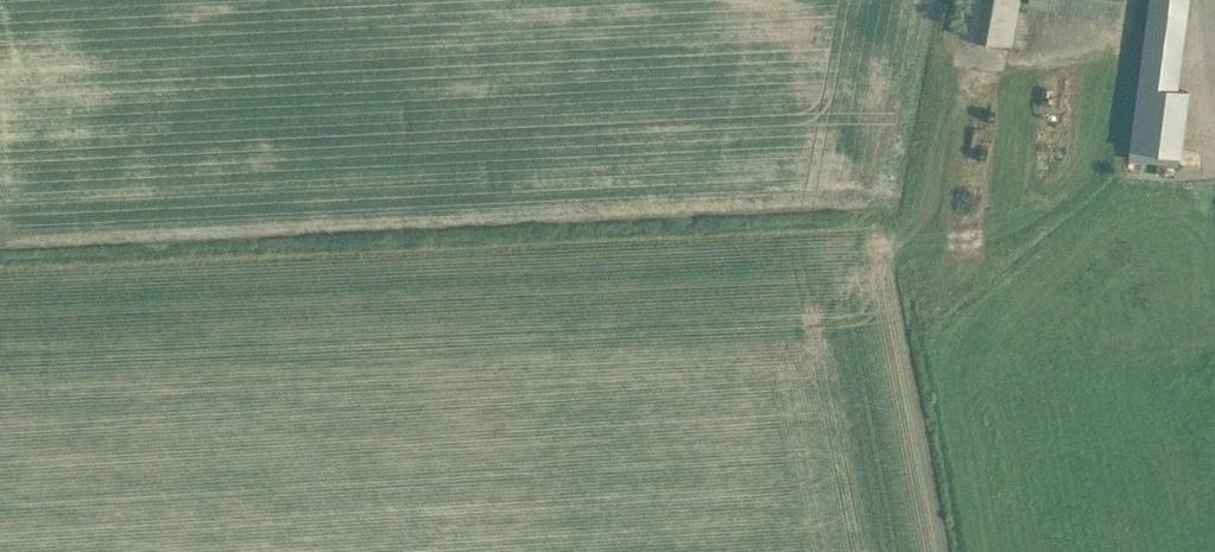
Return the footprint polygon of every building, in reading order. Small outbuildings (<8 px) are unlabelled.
[(1010,42),(1022,45),(1028,10),(1016,8),(1018,0),(965,0),(959,33),(1010,42)] [(1108,16),(1111,0),(1024,0),(1024,3),(1108,16)] [(1148,7),(1138,83),(1127,156),(1178,164),(1190,90),(1176,88),(1186,12),(1187,0),(1149,0),(1148,7)]
